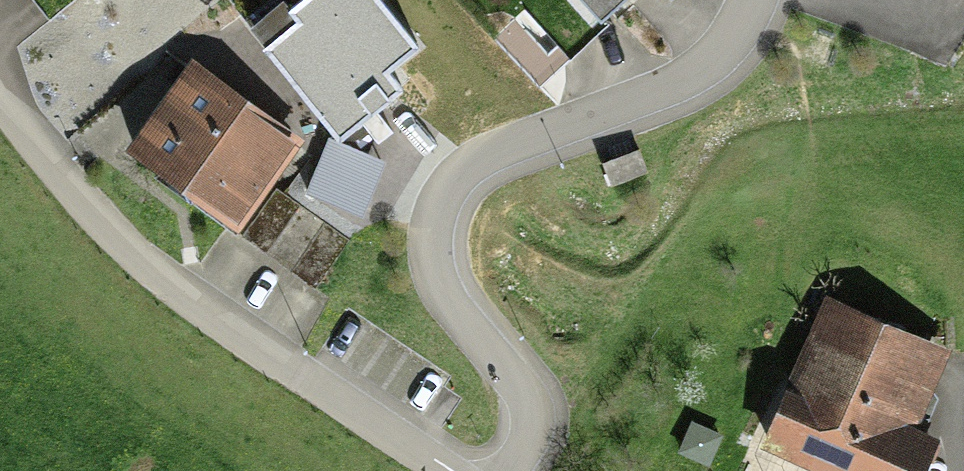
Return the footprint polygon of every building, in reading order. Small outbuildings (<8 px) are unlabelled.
[(403,0),(283,0),(270,9),(292,37),(265,58),(336,151),(397,104),(387,90),(441,49),(403,0)] [(201,62),(142,140),(239,213),(298,135),(201,62)] [(380,231),(308,176),(268,227),(340,283),(380,231)] [(772,432),(851,470),(926,470),(943,436),(910,420),(949,342),(843,289),(772,432)]
